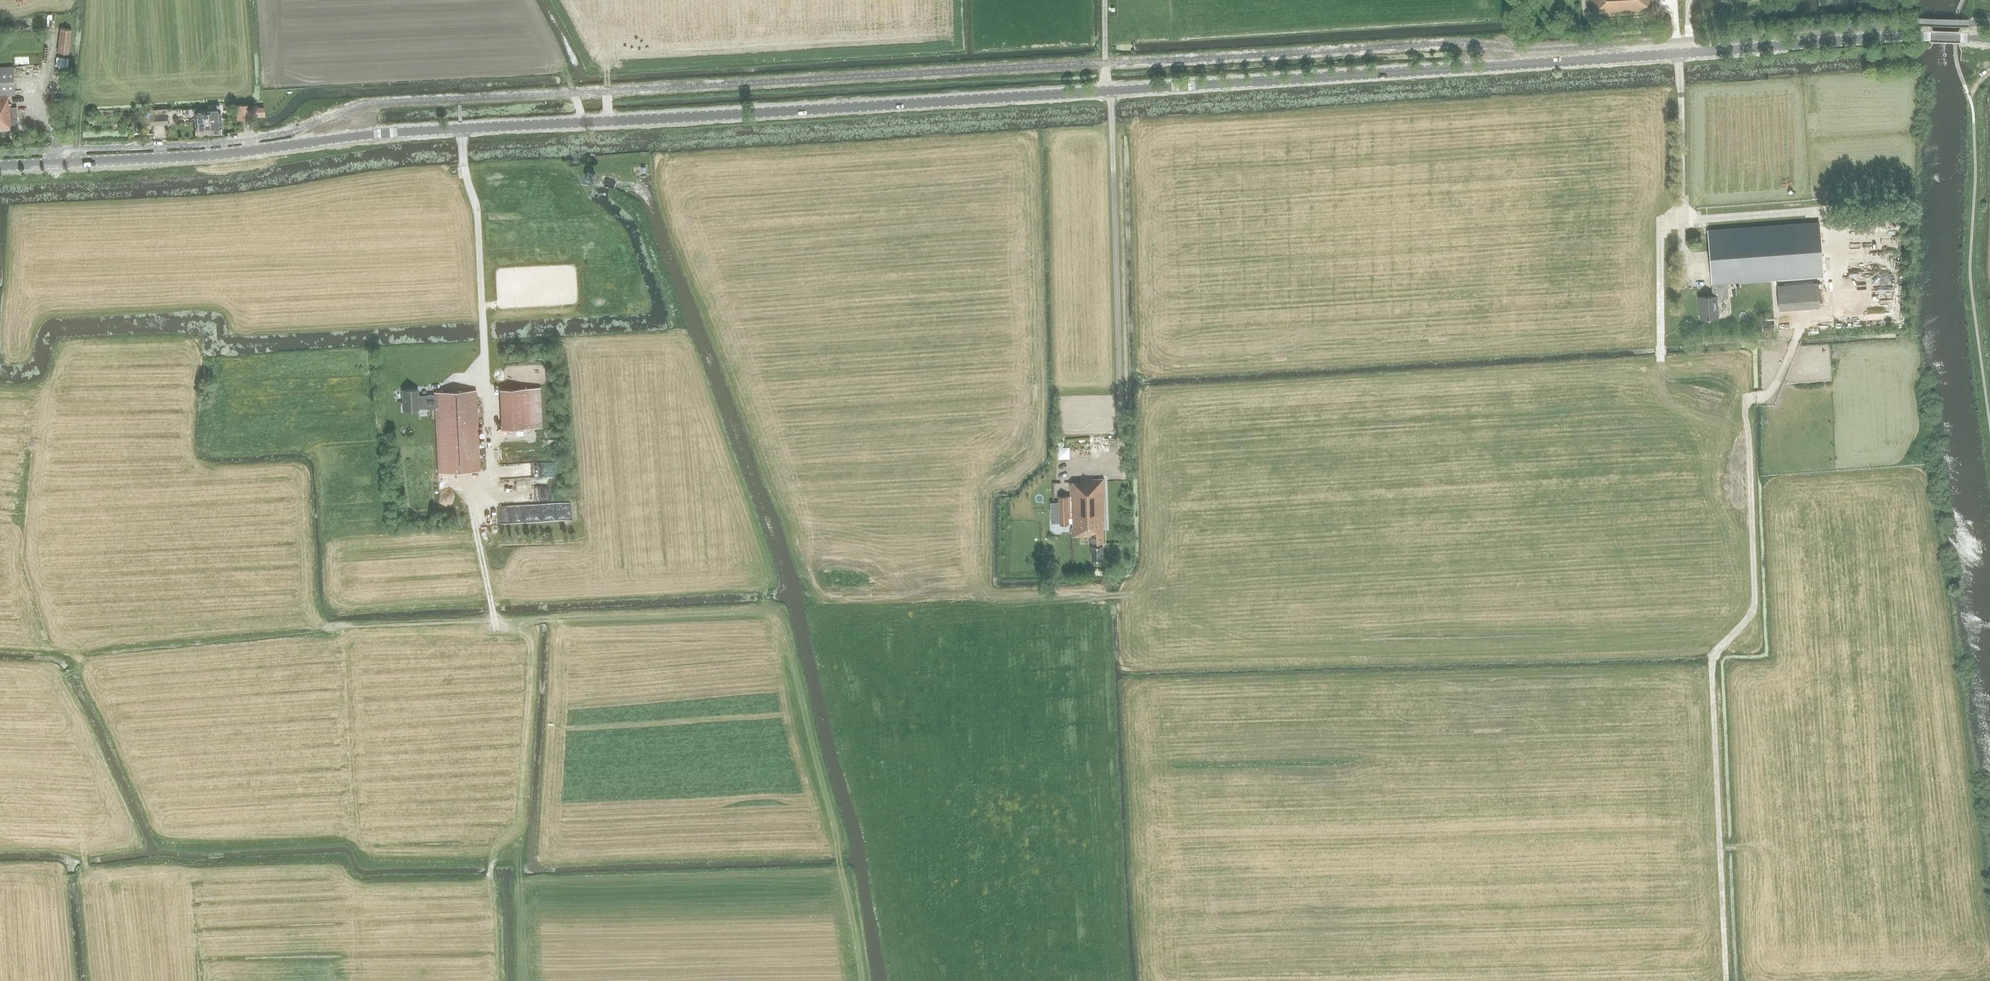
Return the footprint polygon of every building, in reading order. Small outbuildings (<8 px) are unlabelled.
[(1591,6),(1593,6),(1594,16),(1652,12),(1652,2),(1654,2),(1654,0),(1591,0),(1591,6)] [(57,52),(69,54),(72,29),(60,28),(57,52)] [(69,70),(70,55),(61,54),(60,70),(69,70)] [(18,124),(17,107),(10,107),(10,104),(8,104),(7,95),(14,95),(12,66),(0,67),(0,130),(12,129),(11,125),(18,124)] [(251,114),(250,105),(237,105),(238,120),(244,119),(244,117),(264,116),(264,113),(251,114)] [(210,121),(211,134),(221,134),(221,120),(220,120),(219,110),(217,110),(217,107),(208,107),(208,110),(209,121),(210,121)] [(151,125),(168,124),(167,109),(150,110),(151,125)] [(195,135),(211,134),(210,121),(209,121),(208,110),(194,111),(195,135)] [(596,174),(587,172),(585,181),(594,183),(594,181),(595,177),(596,174)] [(1819,223),(1708,231),(1713,296),(1699,297),(1700,319),(1718,317),(1717,299),(1728,298),(1727,281),(1823,274),(1819,223)] [(1777,285),(1778,305),(1778,310),(1820,307),(1817,282),(1777,285)] [(540,387),(526,388),(502,389),(504,429),(542,427),(540,387)] [(480,470),(476,390),(434,392),(434,395),(418,396),(418,389),(401,390),(402,411),(419,410),(419,409),(435,409),(438,472),(480,470)] [(1071,457),(1071,445),(1059,446),(1059,457),(1071,457)] [(1103,527),(1105,527),(1103,478),(1079,479),(1079,482),(1069,482),(1070,496),(1058,496),(1060,523),(1071,523),(1072,536),(1091,535),(1092,558),(1103,558),(1103,544),(1104,544),(1103,527)] [(536,483),(536,499),(548,499),(549,483),(536,483)] [(451,530),(437,530),(438,538),(451,538),(451,530)]
